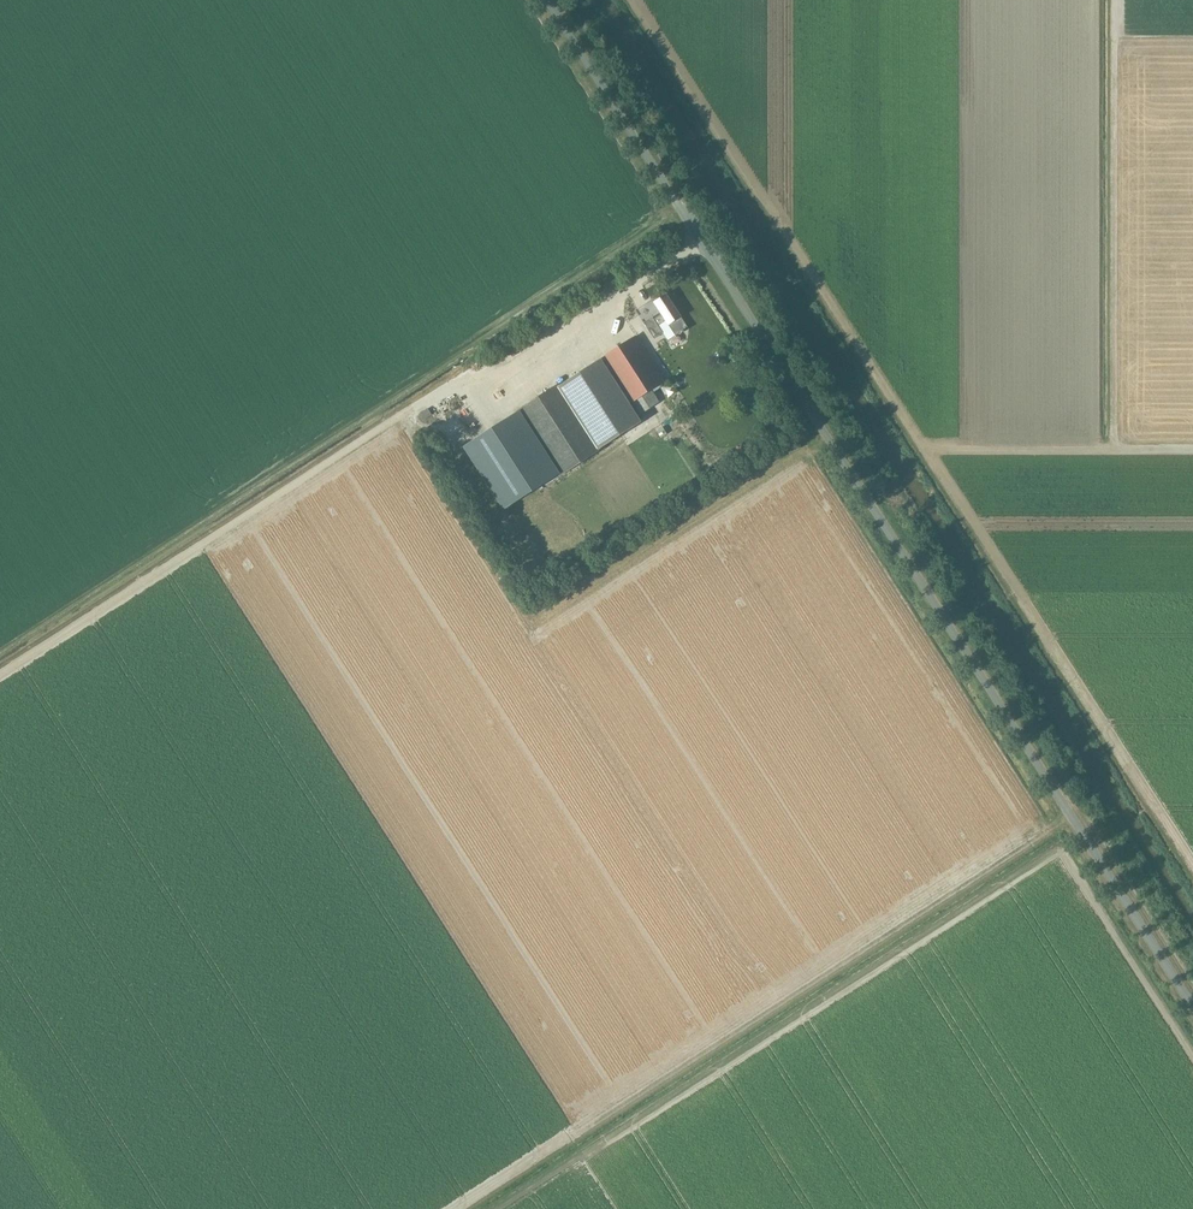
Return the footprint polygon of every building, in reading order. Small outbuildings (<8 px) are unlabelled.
[(665,294),(653,302),(661,314),(653,319),(652,317),(643,322),(654,338),(662,333),(658,326),(665,321),(675,335),(680,332),(681,333),(683,331),(687,328),(676,311),(665,294)] [(598,326),(602,311),(588,307),(583,322),(598,326)] [(651,390),(664,381),(635,336),(599,359),(558,385),(518,412),(558,475),(599,448),(640,422),(628,404),(631,403),(639,415),(659,402),(651,390)] [(502,422),(542,485),(558,475),(518,412),(502,422)] [(502,422),(463,447),(503,510),(542,485),(502,422)]
